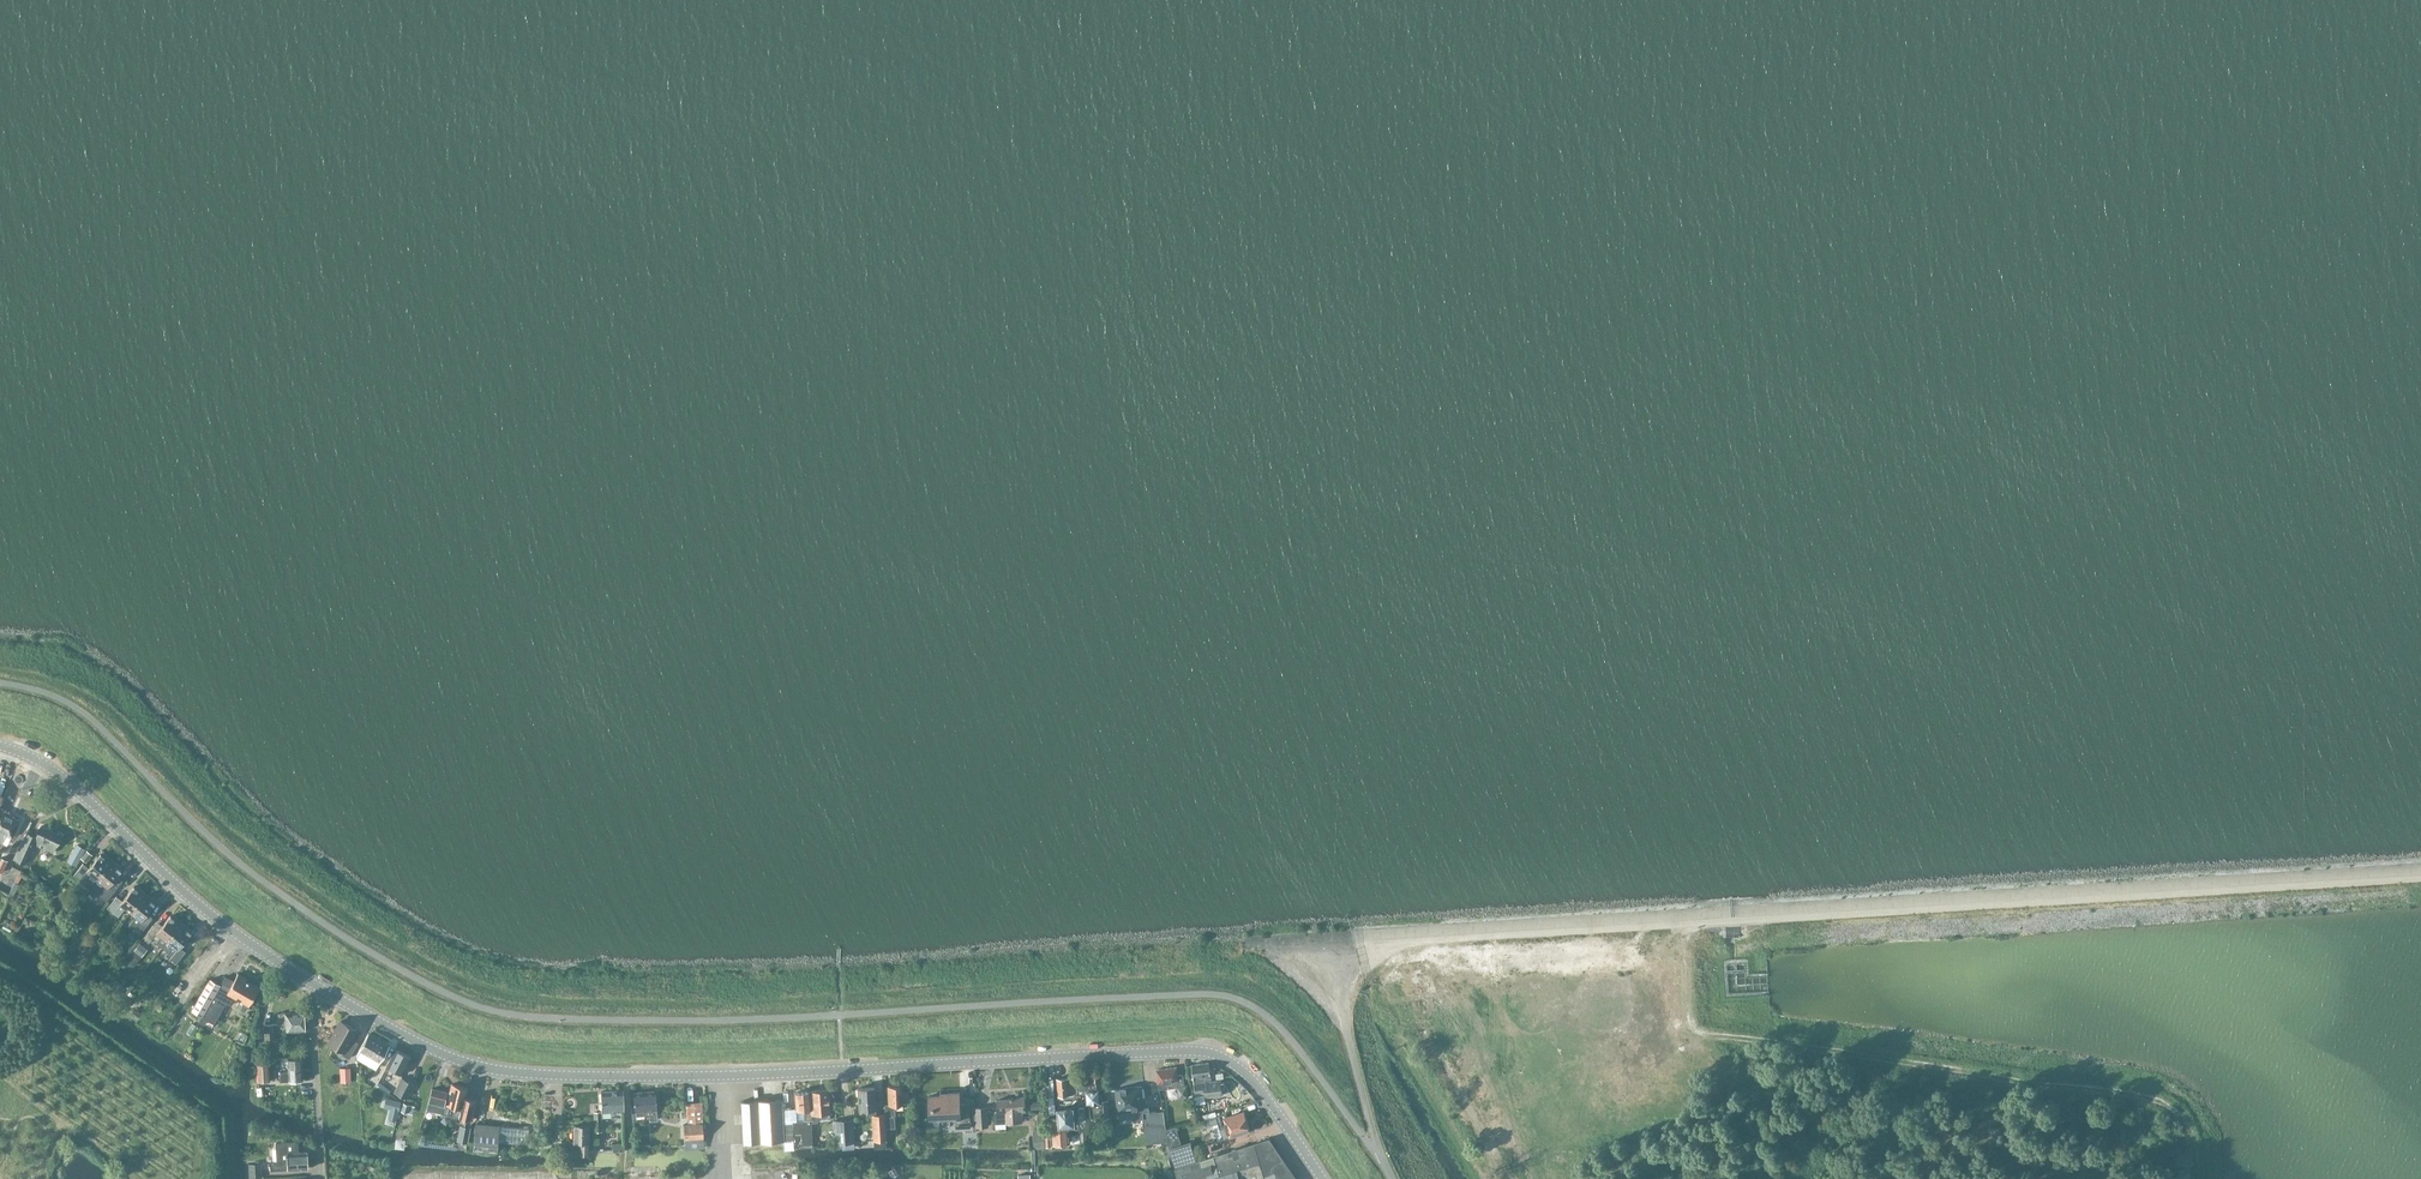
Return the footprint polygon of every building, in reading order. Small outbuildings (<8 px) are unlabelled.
[(20,820),(10,815),(10,813),(10,812),(1,808),(1,809),(0,810),(0,843),(2,843),(6,834),(12,837),(20,820)] [(14,858),(25,863),(34,844),(54,852),(61,835),(41,826),(36,837),(27,833),(20,850),(18,849),(14,858)] [(90,888),(97,879),(112,860),(103,853),(102,855),(100,854),(89,868),(83,863),(73,875),(79,880),(90,888)] [(97,879),(90,888),(100,896),(106,901),(116,889),(117,888),(123,881),(117,876),(121,870),(120,869),(121,867),(112,860),(97,879)] [(125,908),(130,912),(146,893),(137,886),(135,888),(134,886),(122,901),(116,896),(107,908),(118,917),(125,908)] [(135,916),(128,925),(134,929),(140,934),(149,922),(143,918),(155,903),(153,902),(155,900),(146,893),(130,912),(135,916)] [(153,925),(143,937),(149,942),(153,937),(157,941),(156,942),(162,947),(182,922),(173,915),(172,917),(170,915),(159,930),(153,925)] [(182,922),(162,947),(168,952),(166,955),(176,963),(186,951),(180,947),(191,932),(190,931),(191,929),(182,922)] [(141,957),(147,949),(140,943),(133,951),(141,957)] [(1423,971),(1416,971),(1417,988),(1424,988),(1424,994),(1432,993),(1431,978),(1424,978),(1423,971)] [(210,979),(191,1011),(202,1017),(199,1022),(204,1025),(207,1019),(214,1023),(216,1019),(226,1003),(230,1005),(235,997),(240,1000),(236,1006),(237,1009),(242,1012),(245,1011),(249,1004),(258,988),(245,980),(246,978),(238,973),(234,981),(225,976),(220,985),(210,979)] [(286,1032),(305,1031),(304,1012),(278,1013),(278,1024),(285,1023),(286,1032)] [(349,1058),(354,1049),(348,1046),(357,1030),(341,1021),(328,1043),(343,1052),(342,1054),(349,1058)] [(265,1040),(274,1039),(273,1024),(264,1025),(265,1040)] [(368,1034),(359,1050),(379,1062),(381,1058),(382,1059),(384,1056),(383,1055),(389,1045),(368,1034)] [(395,1049),(386,1066),(391,1068),(395,1071),(402,1074),(411,1057),(395,1049)] [(289,1069),(280,1070),(280,1075),(281,1081),(303,1080),(302,1058),(288,1059),(289,1069)] [(257,1081),(270,1080),(269,1060),(256,1061),(257,1081)] [(1221,1081),(1214,1082),(1214,1081),(1211,1082),(1209,1063),(1192,1065),(1194,1084),(1195,1095),(1205,1094),(1205,1097),(1223,1095),(1221,1081)] [(341,1082),(350,1082),(350,1067),(340,1067),(341,1082)] [(1187,1085),(1184,1085),(1183,1074),(1178,1075),(1177,1067),(1157,1070),(1159,1089),(1177,1086),(1179,1099),(1188,1098),(1187,1085)] [(1078,1089),(1079,1097),(1079,1102),(1080,1102),(1082,1115),(1092,1115),(1092,1120),(1109,1118),(1107,1100),(1100,1100),(1099,1089),(1101,1089),(1100,1075),(1091,1075),(1077,1076),(1078,1089)] [(407,1099),(414,1084),(402,1077),(394,1092),(407,1099)] [(1079,1097),(1078,1089),(1076,1089),(1075,1077),(1057,1078),(1058,1096),(1074,1095),(1074,1097),(1079,1097)] [(446,1105),(444,1114),(452,1115),(465,1118),(472,1120),(477,1099),(470,1097),(465,1096),(467,1088),(452,1084),(449,1093),(446,1105)] [(888,1104),(884,1104),(885,1113),(885,1128),(894,1128),(894,1116),(894,1104),(902,1104),(902,1098),(908,1098),(908,1091),(902,1091),(902,1085),(887,1086),(888,1104)] [(874,1087),(857,1088),(859,1109),(866,1109),(866,1115),(872,1114),(873,1141),(886,1140),(885,1128),(885,1113),(876,1114),(874,1087)] [(1141,1087),(1117,1089),(1119,1110),(1133,1109),(1134,1118),(1143,1117),(1146,1144),(1160,1142),(1158,1124),(1156,1112),(1150,1113),(1150,1111),(1149,1111),(1149,1107),(1143,1108),(1141,1087)] [(430,1097),(427,1110),(442,1113),(444,1114),(446,1105),(449,1093),(448,1093),(447,1092),(432,1088),(430,1097)] [(601,1112),(624,1111),(623,1090),(601,1091),(601,1112)] [(829,1090),(809,1091),(811,1117),(811,1119),(817,1119),(816,1113),(830,1112),(830,1109),(833,1108),(834,1106),(835,1104),(834,1097),(833,1094),(831,1093),(829,1092),(829,1090)] [(655,1091),(633,1093),(634,1112),(643,1111),(643,1116),(649,1115),(649,1120),(657,1119),(655,1091)] [(795,1109),(782,1109),(782,1123),(783,1123),(791,1122),(792,1122),(793,1134),(801,1133),(801,1145),(812,1144),(811,1119),(811,1117),(809,1091),(794,1093),(795,1109)] [(956,1128),(971,1127),(970,1103),(961,1103),(960,1092),(941,1093),(941,1095),(928,1096),(929,1117),(955,1116),(956,1128)] [(997,1100),(997,1112),(995,1112),(995,1123),(1005,1122),(1006,1123),(1022,1122),(1022,1110),(1026,1110),(1025,1097),(1011,1097),(1011,1099),(997,1100)] [(782,1123),(782,1109),(781,1099),(741,1101),(744,1142),(793,1139),(792,1122),(782,1123)] [(1059,1116),(1051,1117),(1054,1144),(1071,1142),(1070,1135),(1081,1134),(1078,1106),(1079,1106),(1079,1102),(1079,1099),(1066,1099),(1066,1106),(1058,1107),(1059,1116)] [(976,1109),(977,1128),(988,1127),(986,1108),(976,1109)] [(1164,1111),(1156,1112),(1158,1124),(1160,1142),(1167,1141),(1164,1111)] [(1227,1117),(1225,1113),(1207,1118),(1209,1125),(1218,1123),(1220,1129),(1222,1129),(1225,1139),(1250,1131),(1244,1111),(1227,1117)] [(595,1132),(602,1132),(601,1112),(594,1113),(595,1132)] [(1044,1112),(1037,1113),(1038,1130),(1046,1129),(1044,1112)] [(834,1121),(834,1133),(835,1141),(835,1147),(854,1147),(852,1120),(834,1121)] [(527,1144),(529,1128),(475,1123),(473,1150),(497,1152),(498,1142),(527,1144)] [(685,1149),(704,1147),(702,1123),(683,1124),(685,1149)] [(572,1133),(572,1137),(574,1139),(574,1142),(579,1142),(579,1154),(589,1154),(589,1126),(574,1125),(574,1131),(572,1133)] [(457,1141),(468,1143),(471,1128),(460,1126),(457,1141)] [(1176,1168),(1175,1168),(1178,1178),(1296,1178),(1269,1139),(1197,1162),(1176,1168)] [(270,1170),(308,1168),(307,1151),(298,1152),(297,1143),(295,1141),(276,1142),(277,1161),(270,1161),(270,1170)] [(1170,1147),(1176,1168),(1197,1162),(1190,1141),(1170,1147)] [(1215,1142),(1204,1147),(1206,1153),(1218,1148),(1215,1142)] [(250,1178),(261,1178),(261,1164),(250,1165),(250,1178)] [(629,1176),(655,1177),(656,1169),(629,1168),(629,1176)]
